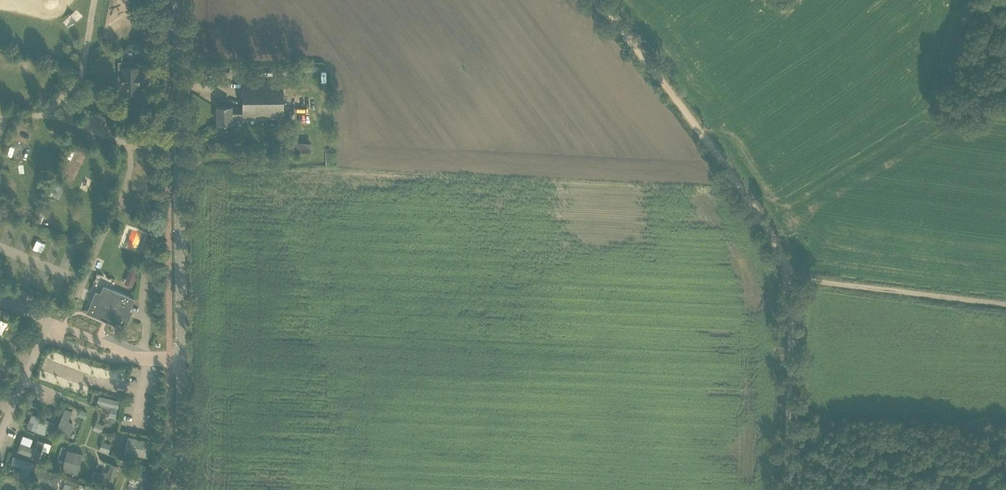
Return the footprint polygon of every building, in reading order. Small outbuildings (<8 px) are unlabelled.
[(77,9),(63,21),(69,27),(82,15),(77,9)] [(3,53),(1,64),(10,66),(13,55),(3,53)] [(17,71),(29,74),(33,59),(22,56),(17,71)] [(138,67),(129,67),(129,61),(118,61),(118,72),(123,72),(123,86),(118,86),(118,97),(129,97),(129,92),(138,92),(138,82),(139,82),(139,75),(138,75),(138,67)] [(38,92),(48,95),(54,81),(43,77),(38,92)] [(242,119),(282,118),(282,80),(242,80),(242,109),(231,109),(231,106),(217,106),(217,124),(231,124),(231,118),(242,117),(242,119)] [(17,99),(33,101),(34,91),(19,89),(17,99)] [(118,120),(118,110),(110,110),(110,120),(118,120)] [(295,141),(296,151),(310,151),(310,141),(295,141)] [(71,148),(68,155),(76,159),(79,152),(71,148)] [(65,161),(62,169),(75,174),(78,166),(65,161)] [(39,219),(52,224),(56,214),(43,209),(39,219)] [(96,227),(100,214),(87,209),(82,222),(96,227)] [(135,278),(138,270),(131,267),(128,274),(135,278)] [(127,311),(132,298),(105,287),(101,296),(96,294),(88,312),(114,323),(115,320),(124,324),(130,312),(127,311)] [(16,327),(12,336),(24,341),(28,331),(16,327)] [(76,421),(69,419),(73,409),(66,406),(56,432),(70,437),(76,421)] [(111,406),(108,416),(114,417),(115,418),(117,408),(111,406)] [(80,409),(77,415),(84,418),(87,411),(80,409)] [(27,428),(47,433),(48,428),(53,429),(55,419),(31,413),(27,428)] [(96,422),(93,429),(101,432),(104,425),(96,422)] [(148,457),(152,440),(125,434),(121,451),(148,457)] [(38,439),(36,445),(42,448),(44,442),(38,439)] [(101,443),(99,449),(108,452),(110,446),(101,443)] [(63,470),(79,474),(84,453),(68,449),(63,470)] [(14,455),(11,464),(31,470),(34,461),(14,455)] [(104,462),(103,472),(96,471),(95,479),(115,481),(118,464),(104,462)] [(55,489),(61,475),(38,464),(31,479),(55,489)] [(138,489),(147,489),(151,474),(142,472),(138,489)] [(66,475),(63,482),(70,484),(72,477),(66,475)] [(73,478),(70,484),(77,487),(79,480),(73,478)]
